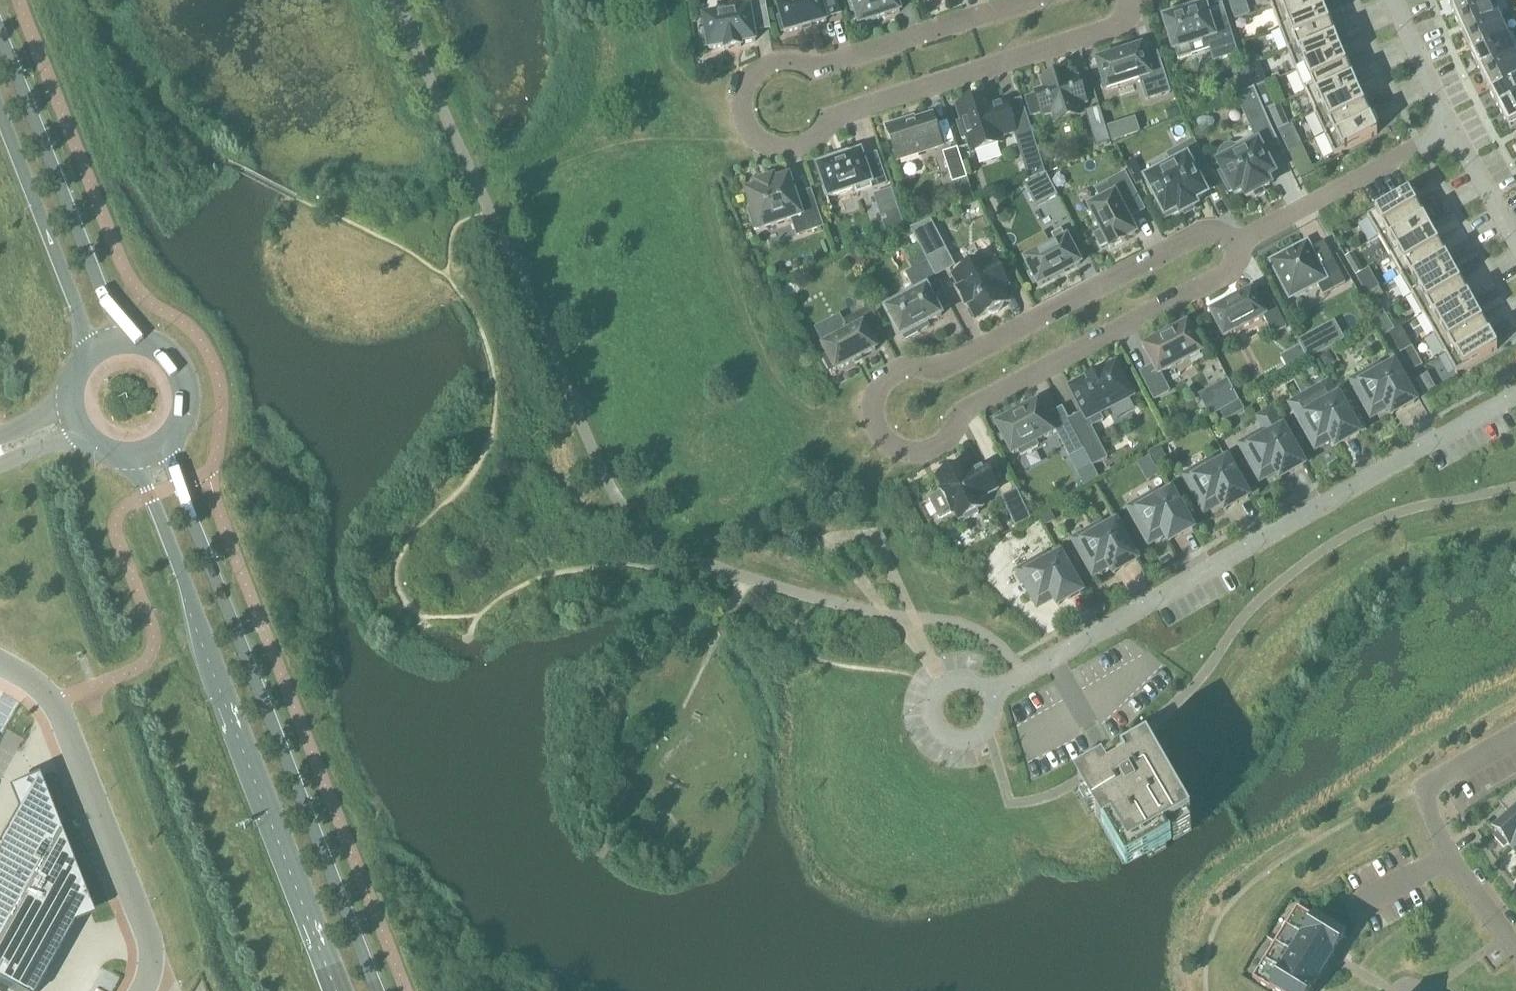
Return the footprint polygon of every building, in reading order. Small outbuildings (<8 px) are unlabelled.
[(765,0),(735,0),(737,0),(739,11),(703,18),(706,31),(702,32),(705,48),(709,47),(709,50),(725,47),(725,50),(742,47),(741,44),(756,42),(750,11),(767,8),(765,0)] [(812,27),(812,26),(826,22),(821,2),(828,0),(802,0),(778,7),(781,17),(778,18),(782,33),(785,32),(786,34),(800,29),(800,30),(812,27)] [(896,0),(851,0),(848,1),(851,13),(855,12),(859,25),(863,24),(863,25),(874,21),(873,21),(877,19),(877,20),(885,18),(885,17),(900,12),(896,0)] [(1324,12),(1321,4),(1324,3),(1323,0),(1291,0),(1271,7),(1279,29),(1324,12)] [(1490,0),(1448,0),(1454,15),(1490,0)] [(1499,18),(1503,16),(1496,0),(1490,0),(1454,15),(1462,34),(1499,18)] [(1245,3),(1231,8),(1236,20),(1249,15),(1245,3)] [(1208,19),(1204,8),(1164,21),(1174,51),(1175,51),(1178,60),(1192,56),(1189,46),(1207,41),(1214,62),(1237,55),(1224,14),(1208,19)] [(1288,50),(1335,31),(1330,18),(1326,20),(1324,12),(1279,29),(1288,50)] [(1471,53),(1511,34),(1507,36),(1499,18),(1462,34),(1471,53)] [(1296,72),(1340,53),(1337,46),(1340,44),(1335,31),(1288,50),(1295,70),(1296,72)] [(1344,54),(1370,49),(1367,34),(1341,39),(1344,54)] [(1515,54),(1515,44),(1511,34),(1471,53),(1480,72),(1515,54)] [(1144,57),(1141,49),(1113,58),(1112,55),(1100,59),(1100,62),(1098,63),(1106,90),(1140,80),(1146,101),(1169,93),(1157,53),(1144,57)] [(1256,53),(1248,56),(1251,65),(1259,62),(1256,53)] [(1305,93),(1352,72),(1347,59),(1343,61),(1340,53),(1296,72),(1305,93)] [(1480,72),(1489,91),(1515,77),(1515,54),(1480,72)] [(1244,67),(1231,72),(1234,81),(1238,94),(1251,90),(1244,67)] [(1315,114),(1358,94),(1354,87),(1358,85),(1352,72),(1305,93),(1315,114)] [(1069,81),(1066,73),(1041,81),(1044,89),(1035,92),(1043,117),(1052,114),(1054,123),(1079,115),(1076,106),(1085,103),(1077,79),(1069,81)] [(1515,100),(1515,77),(1489,91),(1498,109),(1515,100)] [(1269,121),(1255,89),(1255,88),(1237,95),(1252,128),(1269,121)] [(1325,135),(1371,112),(1365,100),(1361,102),(1358,94),(1315,114),(1325,135)] [(1014,129),(1010,118),(1005,102),(990,107),(987,98),(957,108),(961,122),(957,124),(962,140),(967,138),(971,153),(1002,144),(1000,138),(1015,133),(1030,179),(1045,174),(1029,125),(1014,129)] [(1498,109),(1511,132),(1515,129),(1515,100),(1498,109)] [(1276,106),(1268,109),(1272,119),(1285,113),(1281,104),(1276,106)] [(1110,141),(1099,107),(1086,111),(1097,145),(1110,141)] [(1371,112),(1325,135),(1335,156),(1377,135),(1373,127),(1377,125),(1371,112)] [(942,147),(932,115),(902,125),(901,122),(888,126),(889,129),(887,130),(897,161),(942,147)] [(1184,214),(1192,209),(1196,207),(1194,202),(1206,195),(1197,179),(1210,172),(1194,141),(1167,156),(1172,167),(1145,181),(1157,204),(1155,205),(1164,221),(1179,213),(1180,216),(1184,214)] [(1275,161),(1265,142),(1261,144),(1261,142),(1244,151),(1242,150),(1241,149),(1238,147),(1235,146),(1231,146),(1230,145),(1223,149),(1222,151),(1221,153),(1220,155),(1220,157),(1220,159),(1220,161),(1220,163),(1219,164),(1223,172),(1219,174),(1229,193),(1233,191),(1235,195),(1243,191),(1246,198),(1270,186),(1266,178),(1277,173),(1271,163),(1275,161)] [(952,183),(967,178),(957,149),(943,154),(952,183)] [(862,160),(860,154),(847,159),(846,156),(830,162),(830,164),(818,169),(829,198),(869,185),(871,190),(886,184),(876,155),(862,160)] [(1036,207),(1057,195),(1046,174),(1045,174),(1023,183),(1036,207)] [(1110,249),(1125,241),(1124,240),(1135,235),(1127,220),(1134,216),(1131,209),(1141,204),(1125,174),(1095,189),(1102,202),(1089,209),(1101,232),(1094,236),(1100,248),(1107,244),(1110,249)] [(798,195),(792,178),(789,179),(789,178),(775,183),(774,179),(756,185),(757,189),(746,193),(752,210),(748,211),(755,230),(758,229),(759,231),(793,220),(798,235),(821,227),(811,197),(797,202),(795,197),(798,195)] [(1379,238),(1423,212),(1416,200),(1413,202),(1408,194),(1367,218),(1379,238)] [(890,222),(887,223),(891,235),(905,231),(898,210),(887,213),(890,222)] [(1390,257),(1431,234),(1427,226),(1430,224),(1423,212),(1379,238),(1390,257)] [(910,229),(928,263),(929,264),(947,254),(930,221),(910,229)] [(989,229),(982,233),(986,241),(993,237),(989,229)] [(1066,240),(1061,231),(1052,236),(1057,244),(1025,261),(1031,273),(1028,275),(1033,285),(1037,284),(1038,287),(1080,265),(1067,239),(1066,240)] [(1401,276),(1445,251),(1438,238),(1435,240),(1431,234),(1390,257),(1401,276)] [(1318,264),(1307,243),(1294,250),(1292,246),(1281,252),(1283,256),(1270,262),(1289,299),(1317,285),(1323,295),(1345,283),(1331,257),(1318,264)] [(1412,296),(1453,272),(1449,265),(1452,263),(1445,251),(1401,276),(1412,296)] [(1353,253),(1345,257),(1356,277),(1364,272),(1353,253)] [(981,262),(979,259),(975,258),(968,261),(966,266),(968,269),(953,277),(961,291),(959,292),(959,293),(958,293),(965,306),(966,306),(968,305),(976,319),(987,313),(991,314),(995,314),(998,312),(1001,309),(1002,306),(1008,303),(1001,289),(1008,286),(995,262),(988,265),(985,260),(981,262)] [(941,287),(929,264),(928,263),(906,274),(916,294),(885,310),(900,339),(941,317),(929,294),(941,287)] [(1423,315),(1467,290),(1460,277),(1457,279),(1453,272),(1412,296),(1423,315)] [(1434,334),(1475,311),(1471,303),(1474,302),(1467,290),(1423,315),(1434,334)] [(1261,310),(1252,292),(1228,305),(1226,302),(1213,309),(1214,312),(1211,314),(1224,339),(1264,318),(1273,336),(1287,328),(1274,304),(1261,310)] [(853,363),(863,358),(862,358),(876,350),(869,336),(881,330),(870,308),(843,322),(849,333),(822,347),(827,356),(823,357),(830,372),(834,370),(835,372),(853,363)] [(1445,353),(1489,328),(1482,316),(1479,318),(1475,311),(1434,334),(1445,353)] [(1184,328),(1183,325),(1172,331),(1173,334),(1145,349),(1154,366),(1140,373),(1154,400),(1169,392),(1160,374),(1200,353),(1186,327),(1184,328)] [(1489,328),(1445,353),(1456,373),(1497,350),(1493,342),(1496,340),(1489,328)] [(1407,340),(1397,346),(1401,352),(1410,347),(1407,340)] [(1308,362),(1300,346),(1281,356),(1289,372),(1308,362)] [(1411,347),(1401,353),(1405,360),(1415,355),(1411,347)] [(1420,383),(1438,372),(1429,358),(1411,369),(1420,383)] [(1113,365),(1111,362),(1098,368),(1100,372),(1069,388),(1090,428),(1103,421),(1099,414),(1133,397),(1116,364),(1113,365)] [(1415,402),(1394,365),(1382,372),(1379,366),(1351,381),(1371,417),(1387,408),(1391,416),(1415,402)] [(1336,447),(1360,434),(1332,384),(1292,407),(1316,448),(1331,440),(1336,447)] [(1203,394),(1216,420),(1233,411),(1219,386),(1203,394)] [(1052,433),(1037,405),(1013,417),(1012,415),(1011,416),(1012,418),(997,426),(1012,455),(1018,452),(1021,456),(1038,447),(1036,442),(1052,433)] [(1267,429),(1240,445),(1260,480),(1276,471),(1280,479),(1304,465),(1271,408),(1259,415),(1267,429)] [(1080,442),(1070,424),(1056,431),(1069,457),(1083,449),(1080,442)] [(1094,434),(1080,442),(1083,449),(1093,467),(1107,459),(1094,434)] [(1248,497),(1227,460),(1215,466),(1212,461),(1185,476),(1205,512),(1220,503),(1225,511),(1248,497)] [(983,508),(979,501),(997,491),(985,467),(966,477),(960,465),(954,468),(953,465),(940,471),(942,475),(936,478),(942,489),(940,490),(943,495),(934,499),(944,516),(952,512),(953,514),(955,513),(959,521),(965,518),(966,521),(979,515),(977,511),(983,508)] [(1030,520),(1017,490),(1001,497),(1015,527),(1030,520)] [(1193,529),(1172,491),(1160,498),(1157,492),(1129,508),(1149,543),(1165,534),(1169,542),(1193,529)] [(1137,560),(1116,523),(1104,530),(1101,524),(1073,539),(1093,575),(1109,566),(1114,574),(1137,560)] [(1082,592),(1060,555),(1049,561),(1045,556),(1018,571),(1038,607),(1054,598),(1058,605),(1082,592)] [(1191,824),(1148,748),(1122,762),(1123,764),(1129,760),(1133,766),(1117,774),(1109,779),(1105,772),(1079,787),(1121,864),(1191,824)] [(37,778),(0,844),(0,983),(14,990),(36,990),(86,902),(37,778)] [(1500,804),(1510,815),(1494,829),(1510,848),(1515,842),(1515,790),(1500,804)] [(1296,907),(1285,925),(1334,955),(1345,937),(1296,907)] [(1285,925),(1274,943),(1323,973),(1334,955),(1285,925)] [(1274,943),(1263,961),(1312,990),(1323,973),(1274,943)] [(1252,979),(1272,990),(1312,990),(1263,961),(1252,979)]
